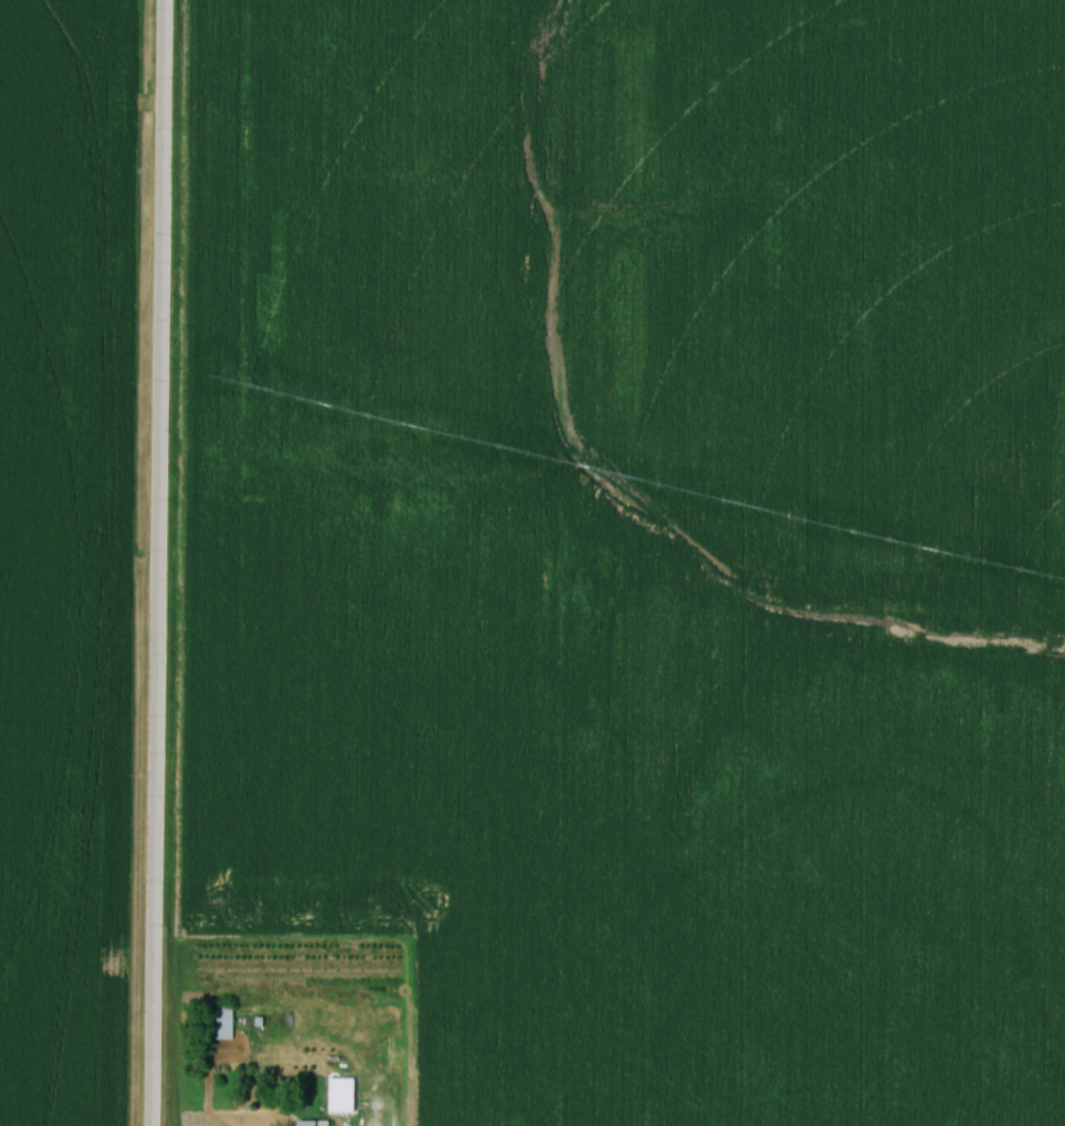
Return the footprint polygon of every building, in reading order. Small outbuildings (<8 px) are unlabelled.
[(237,1003),(218,1003),(218,1040),(237,1040),(237,1003)] [(361,1079),(335,1079),(335,1114),(361,1114),(361,1079)]
